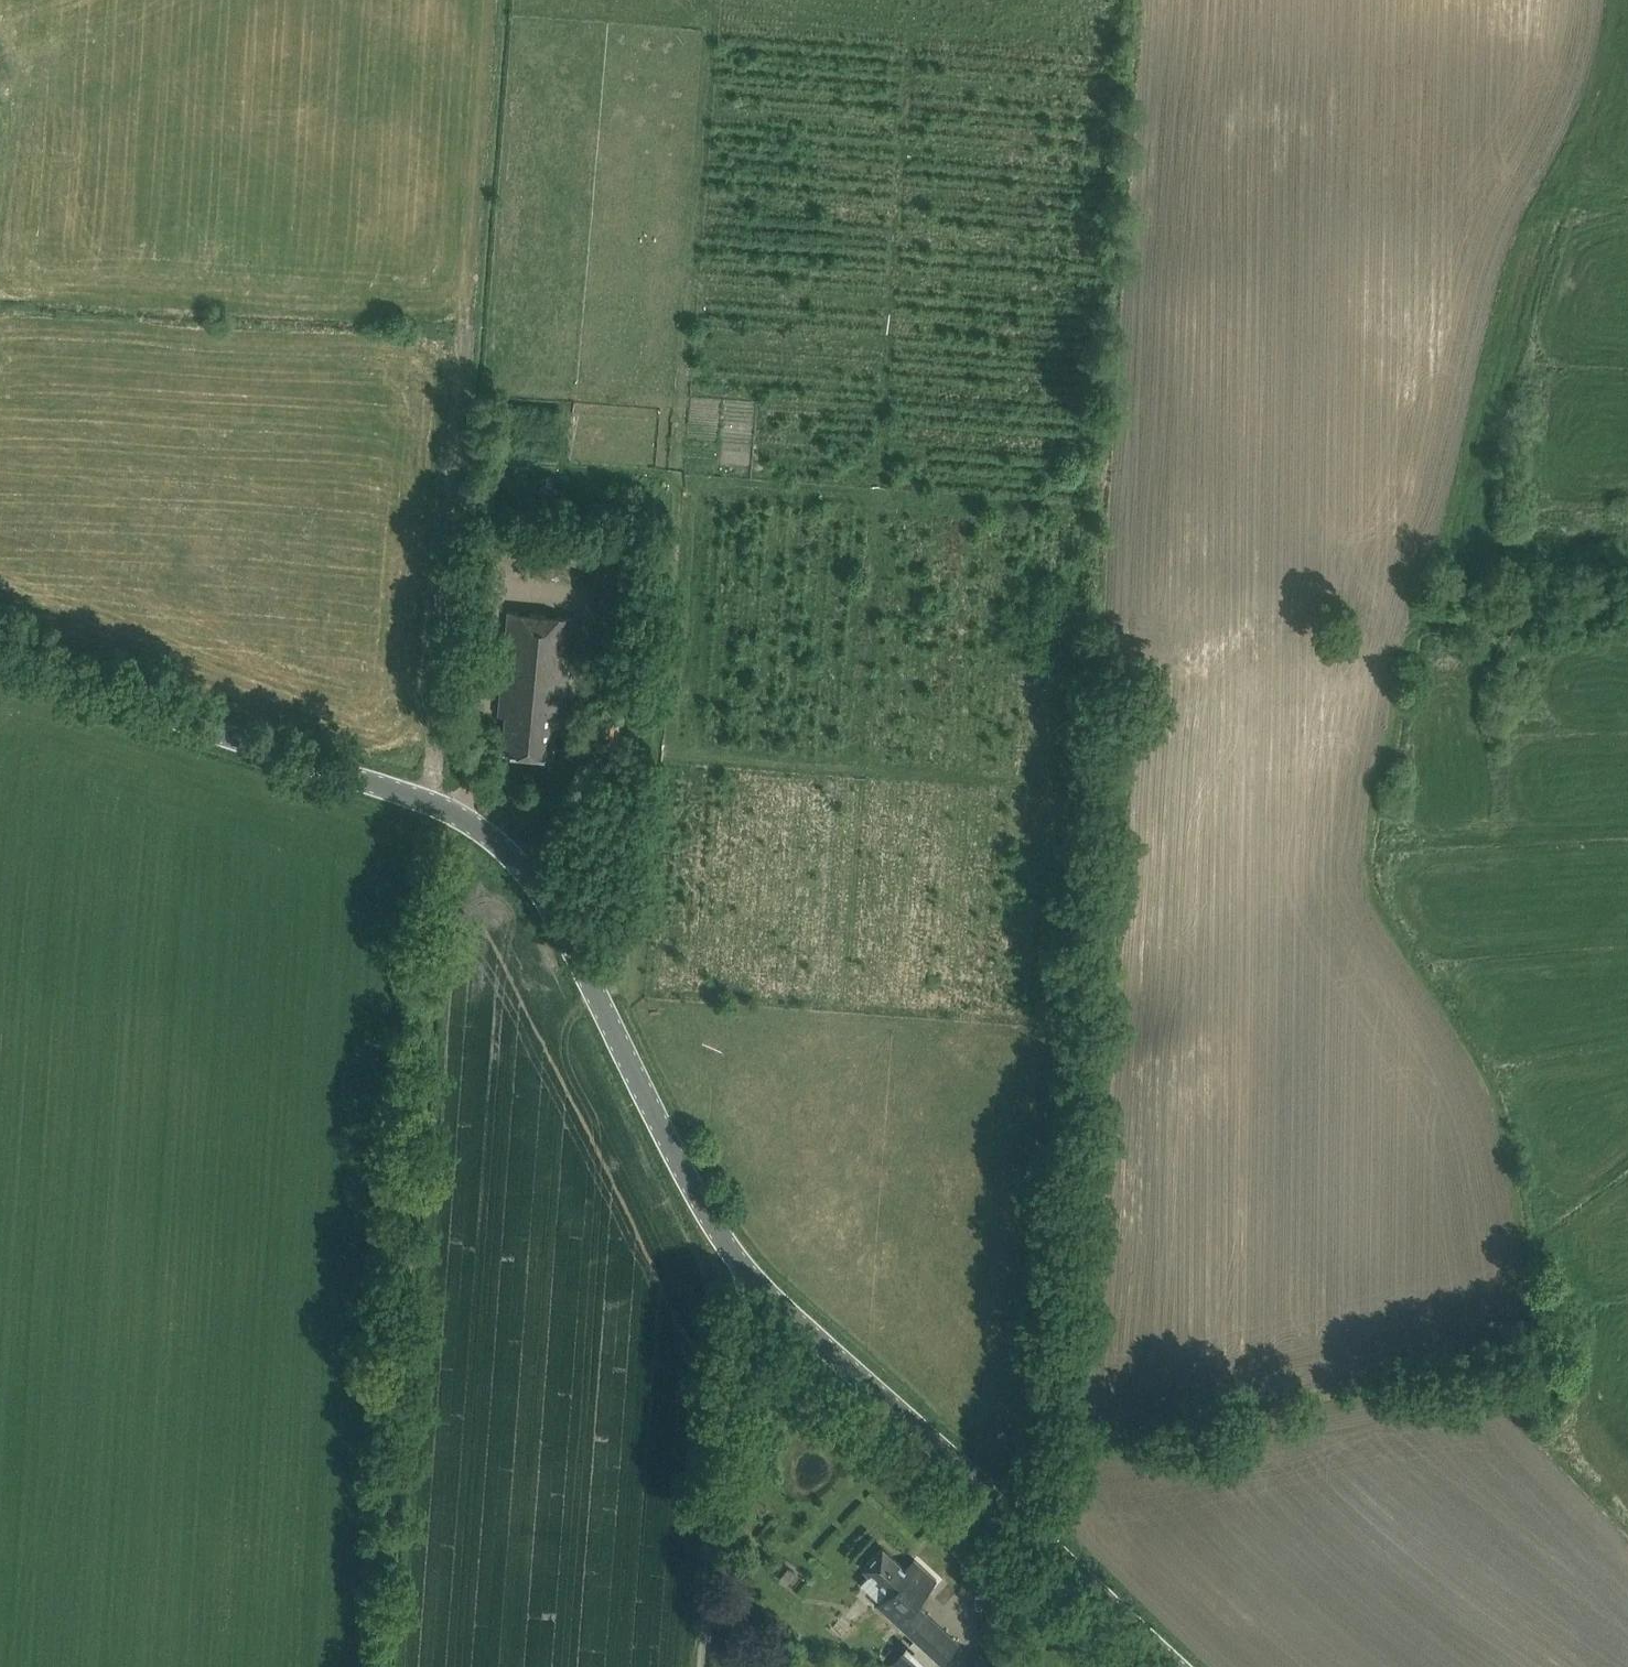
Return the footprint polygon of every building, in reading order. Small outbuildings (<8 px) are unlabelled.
[(618,543),(533,534),(531,559),(615,568),(618,543)] [(562,730),(573,618),(509,612),(499,716),(506,716),(503,748),(552,753),(555,729),(562,730)] [(882,1547),(864,1567),(889,1590),(875,1605),(913,1639),(889,1665),(891,1666),(920,1666),(931,1655),(941,1664),(959,1643),(914,1603),(936,1578),(913,1558),(905,1568),(882,1547)] [(787,1584),(796,1572),(789,1567),(779,1579),(787,1584)] [(989,1639),(982,1651),(981,1650),(972,1666),(973,1666),(1003,1666),(1012,1652),(989,1639)]
